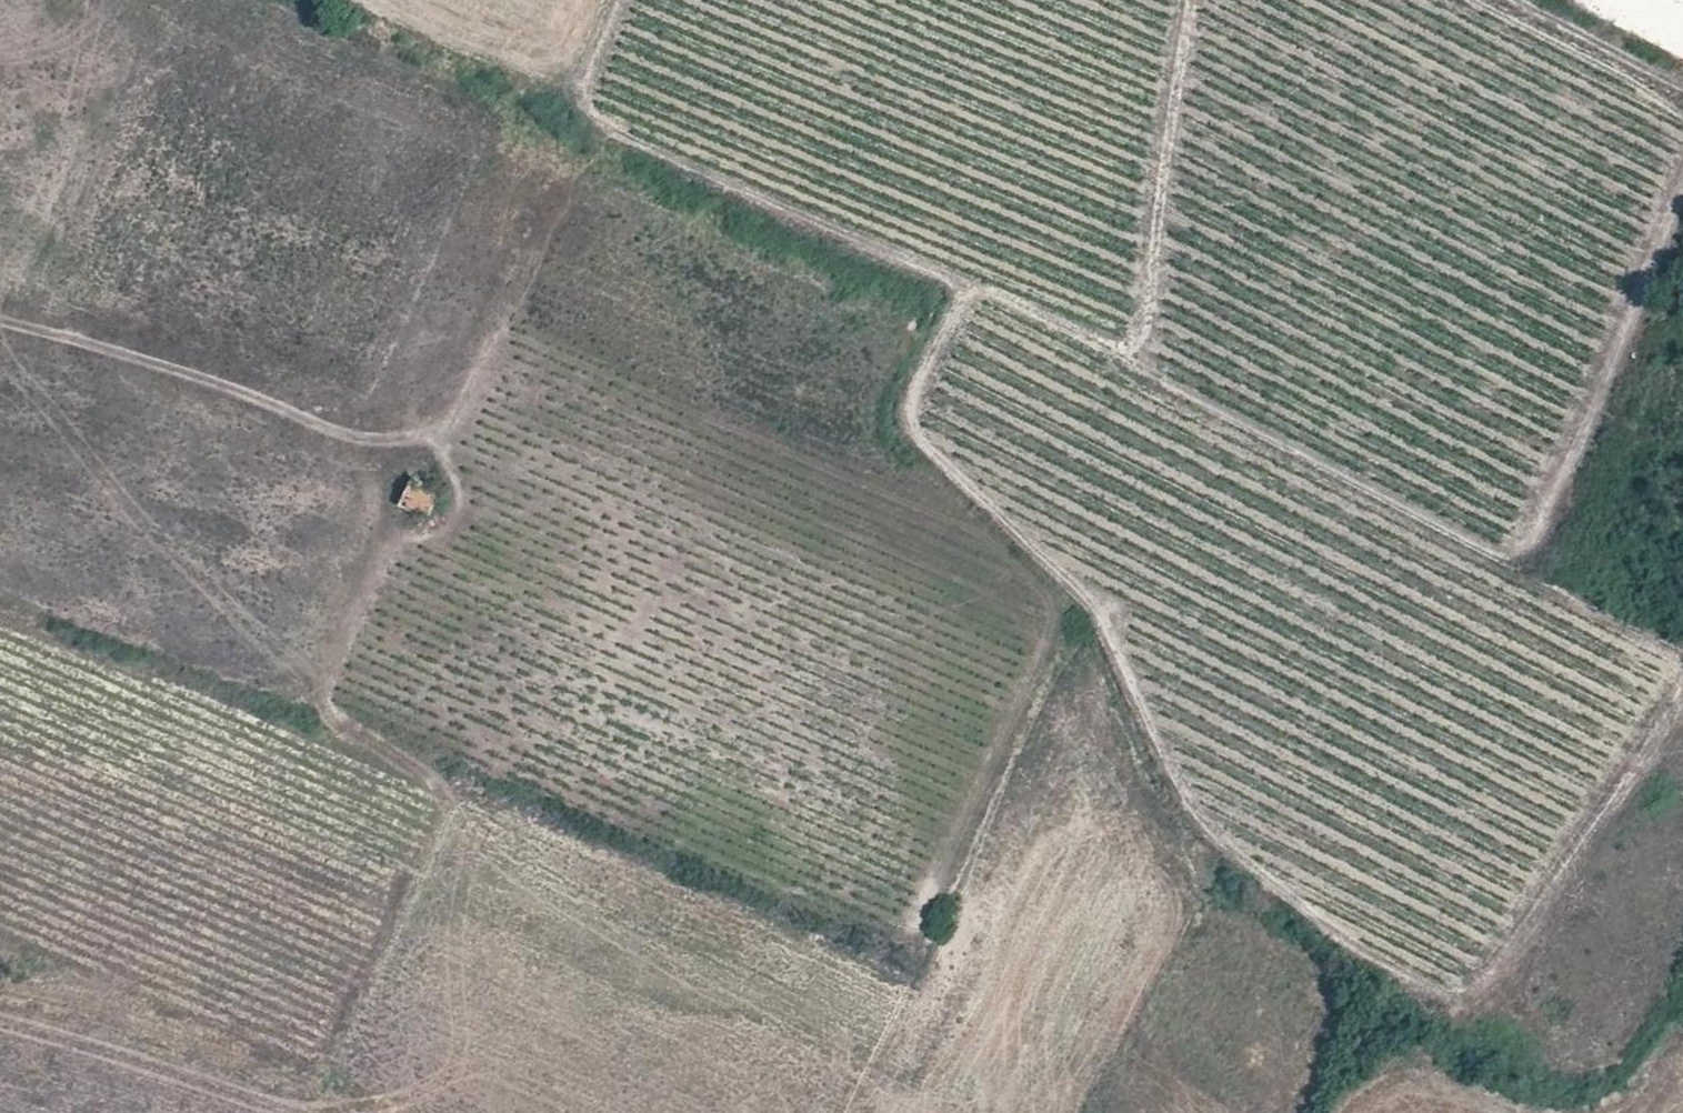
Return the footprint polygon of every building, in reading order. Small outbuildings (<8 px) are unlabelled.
[(426,521),(442,489),(413,474),(397,507),(426,521)]
